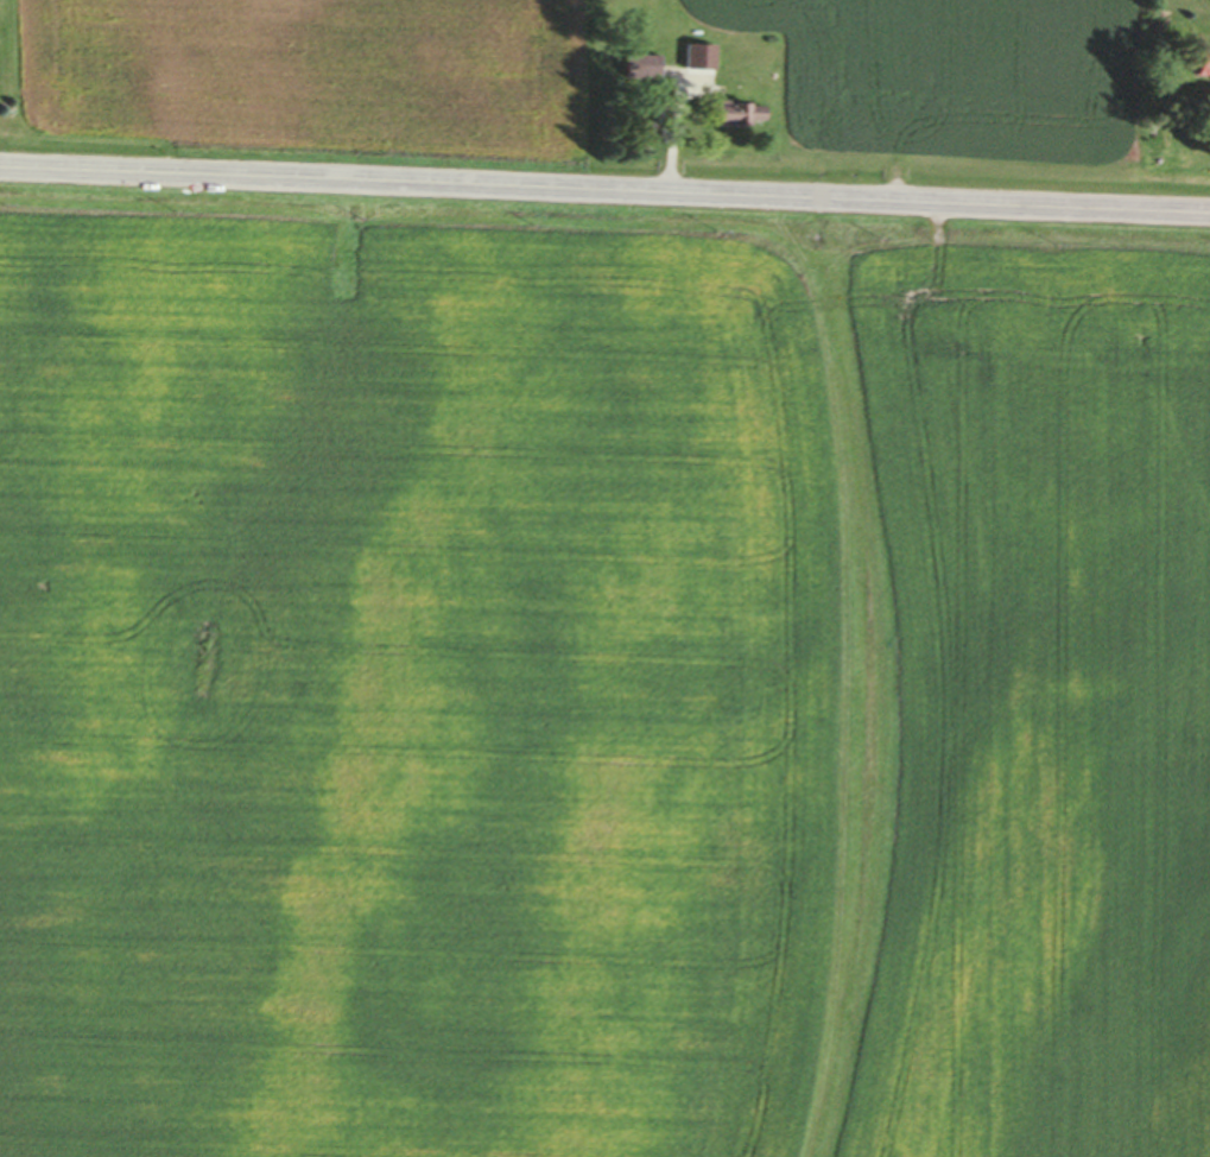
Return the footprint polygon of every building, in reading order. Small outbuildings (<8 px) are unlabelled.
[(1179,76),(1209,76),(1209,48),(1179,48),(1179,76)] [(679,68),(697,68),(697,49),(679,49),(679,68)] [(650,55),(616,55),(616,83),(650,83),(650,55)] [(698,124),(757,127),(758,104),(699,102),(698,124)]
